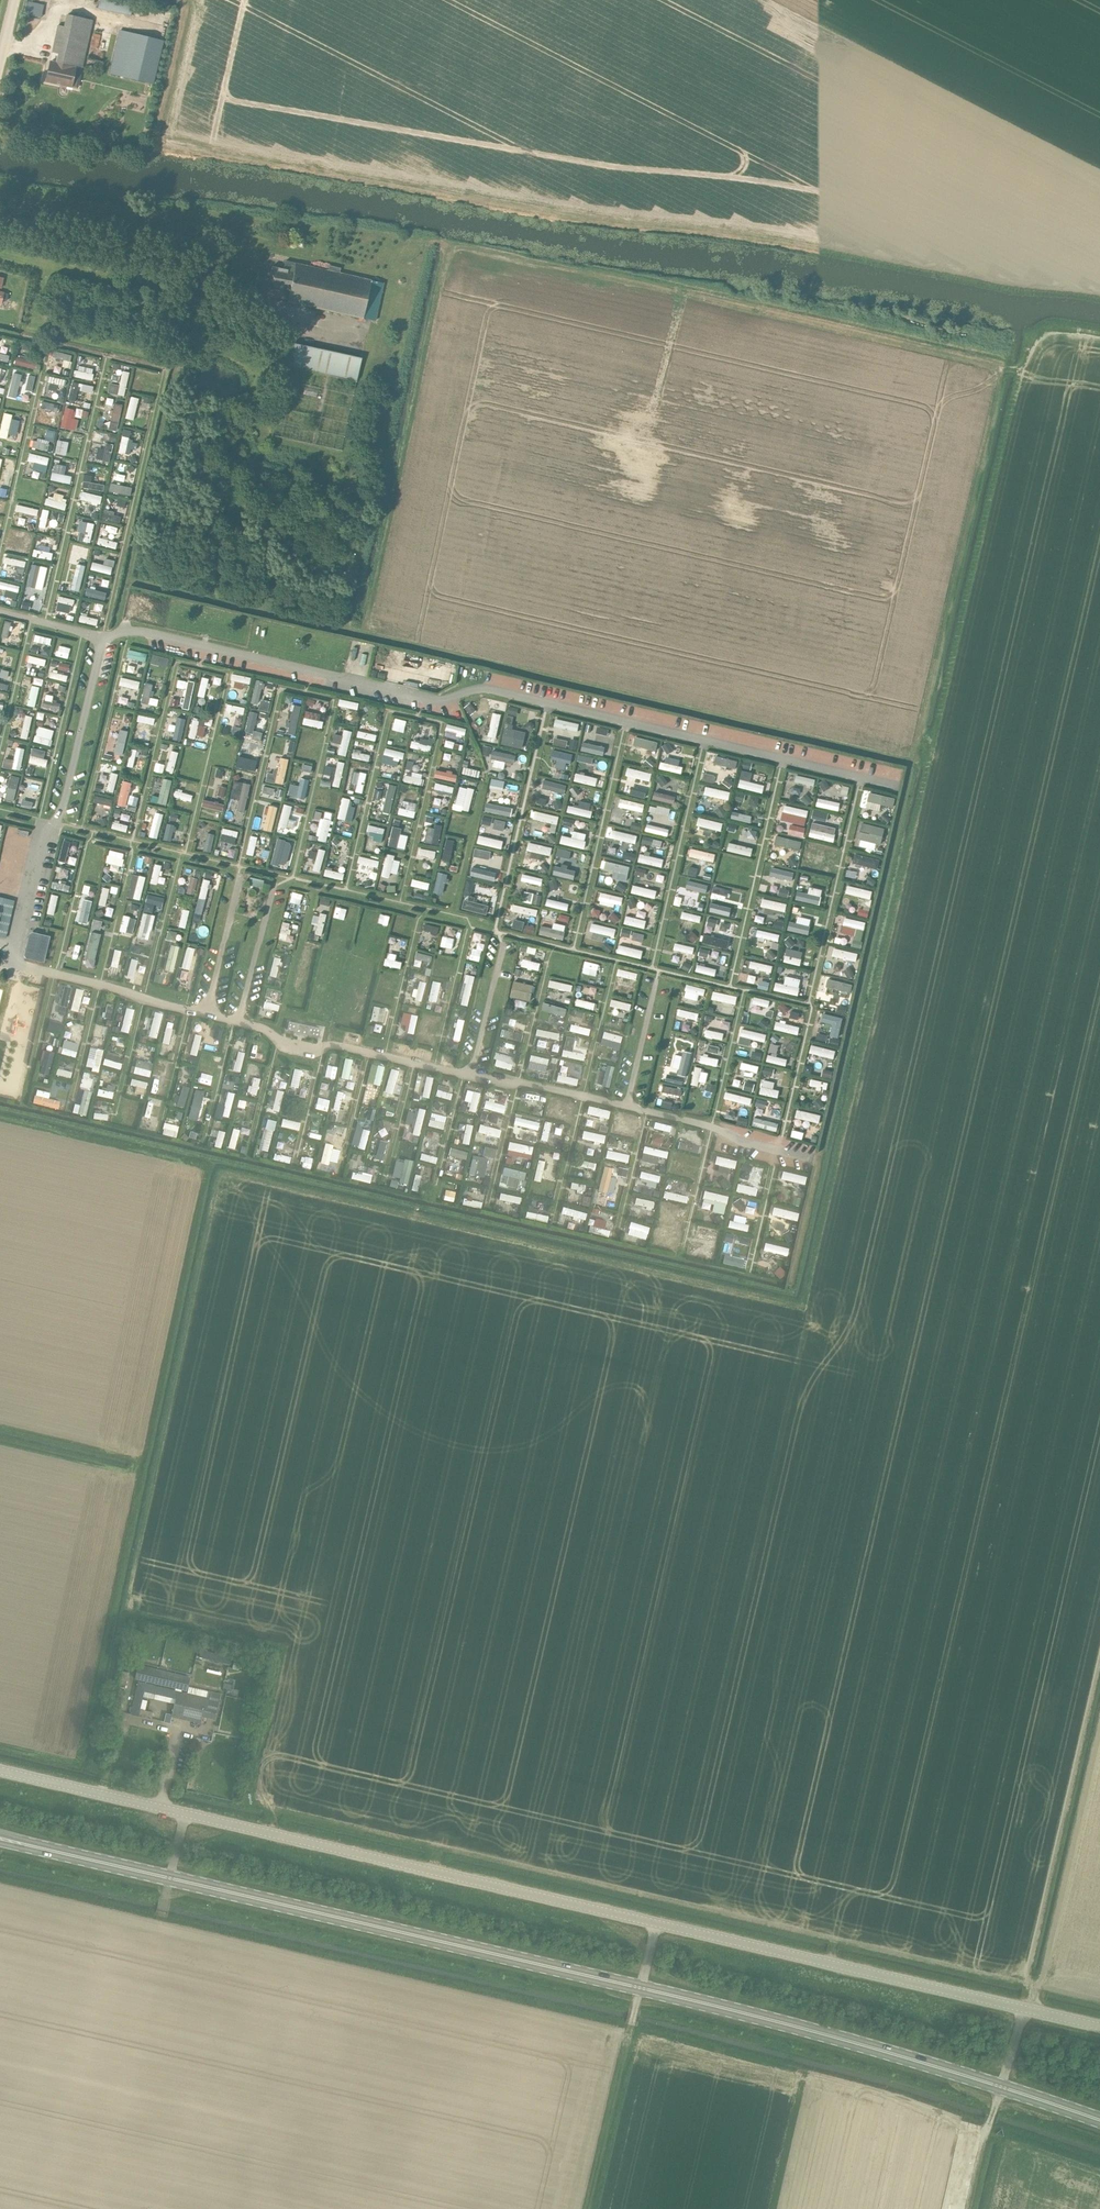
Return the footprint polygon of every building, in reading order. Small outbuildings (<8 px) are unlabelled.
[(98,8),(114,11),(130,15),(133,3),(121,0),(100,0),(98,8)] [(25,14),(41,17),(44,5),(27,1),(25,14)] [(58,53),(56,63),(51,62),(46,82),(71,87),(75,67),(82,69),(93,21),(67,15),(64,26),(58,25),(52,51),(58,53)] [(109,73),(153,84),(163,41),(119,30),(109,73)] [(375,320),(382,283),(337,273),(338,269),(328,266),(327,270),(285,261),(283,268),(272,266),(267,285),(290,290),(288,301),(370,319),(375,320)] [(5,304),(8,290),(22,293),(25,282),(1,277),(0,281),(0,303),(5,304)] [(292,343),(287,365),(356,380),(357,381),(362,358),(292,343)] [(505,727),(501,744),(522,749),(526,732),(505,727)] [(250,877),(248,884),(262,888),(263,880),(250,877)] [(6,937),(14,901),(0,897),(0,936),(6,937)] [(23,955),(25,958),(43,962),(50,936),(32,932),(28,934),(23,955)] [(514,981),(510,997),(530,1001),(533,985),(514,981)] [(289,1021),(287,1030),(319,1037),(321,1028),(289,1021)] [(495,1158),(497,1149),(485,1147),(483,1156),(495,1158)] [(479,1160),(475,1175),(484,1177),(488,1159),(474,1156),(473,1158),(479,1160)] [(199,1658),(220,1663),(222,1655),(201,1650),(199,1658)] [(222,1655),(220,1663),(231,1665),(232,1658),(222,1655)] [(139,1680),(131,1714),(152,1719),(153,1712),(145,1710),(148,1701),(142,1700),(143,1697),(175,1704),(172,1714),(172,1716),(201,1723),(203,1717),(216,1720),(222,1695),(208,1692),(189,1687),(188,1693),(187,1692),(187,1690),(190,1677),(139,1665),(135,1679),(139,1680)] [(123,1671),(119,1686),(125,1688),(129,1672),(123,1671)] [(166,1713),(164,1722),(171,1723),(172,1716),(172,1714),(166,1713)]
